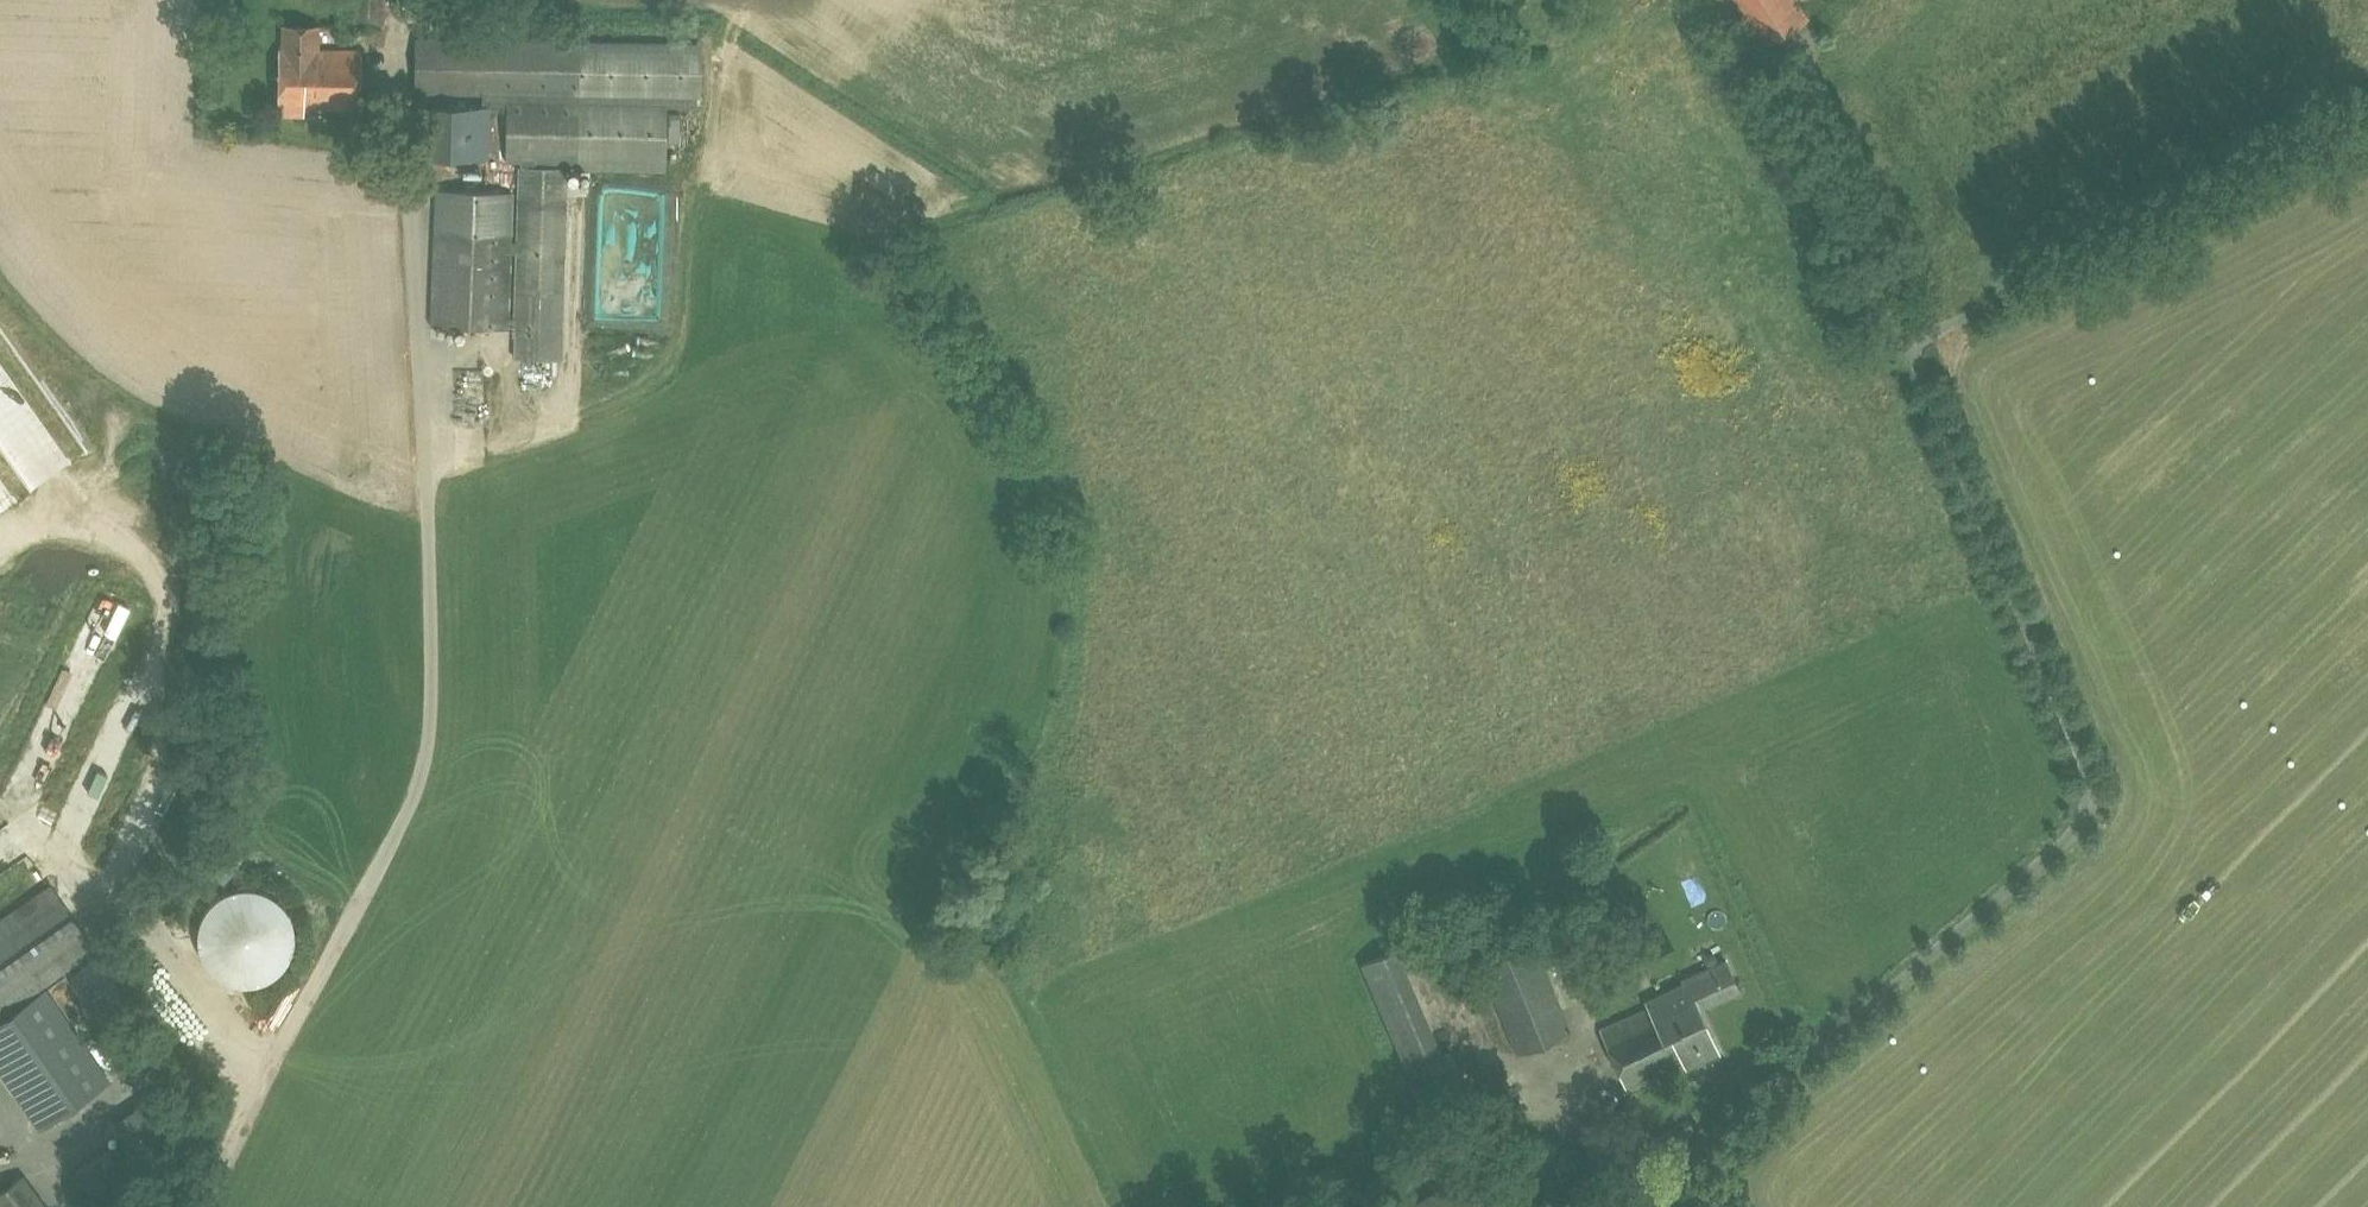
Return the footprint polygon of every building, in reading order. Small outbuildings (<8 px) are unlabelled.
[(349,25),(384,26),(385,0),(350,0),(349,25)] [(1740,4),(1766,46),(1810,19),(1800,2),(1804,0),(1737,0),(1740,4)] [(360,109),(360,50),(316,50),(317,25),(283,25),(283,49),(278,49),(277,115),(304,115),(304,108),(360,109)] [(698,43),(414,39),(414,91),(482,92),(482,106),(507,107),(506,161),(578,162),(578,172),(665,174),(666,108),(697,109),(698,43)] [(489,107),(434,105),(433,157),(488,158),(489,107)] [(568,169),(521,167),(518,241),(517,252),(514,315),(514,324),(512,357),(559,359),(568,169)] [(511,193),(437,189),(431,324),(505,328),(505,324),(514,324),(514,315),(505,314),(508,252),(517,252),(518,241),(509,240),(511,193)] [(94,947),(50,884),(0,920),(0,1013),(94,947)] [(262,952),(260,930),(213,933),(217,988),(290,983),(288,950),(262,952)] [(1417,1096),(1462,1077),(1449,1048),(1441,1051),(1405,968),(1429,956),(1420,935),(1360,963),(1417,1096)] [(1516,1052),(1570,1029),(1533,938),(1478,961),(1516,1052)] [(1707,1005),(1739,991),(1725,959),(1680,979),(1682,983),(1644,1000),(1647,1006),(1598,1028),(1625,1086),(1682,1060),(1685,1067),(1719,1052),(1698,1005),(1706,1002),(1707,1005)] [(0,1018),(0,1071),(40,1129),(111,1078),(46,986),(0,1018)] [(1464,1171),(1409,1206),(1487,1206),(1464,1171)] [(23,1174),(0,1190),(0,1206),(46,1206),(23,1174)]
